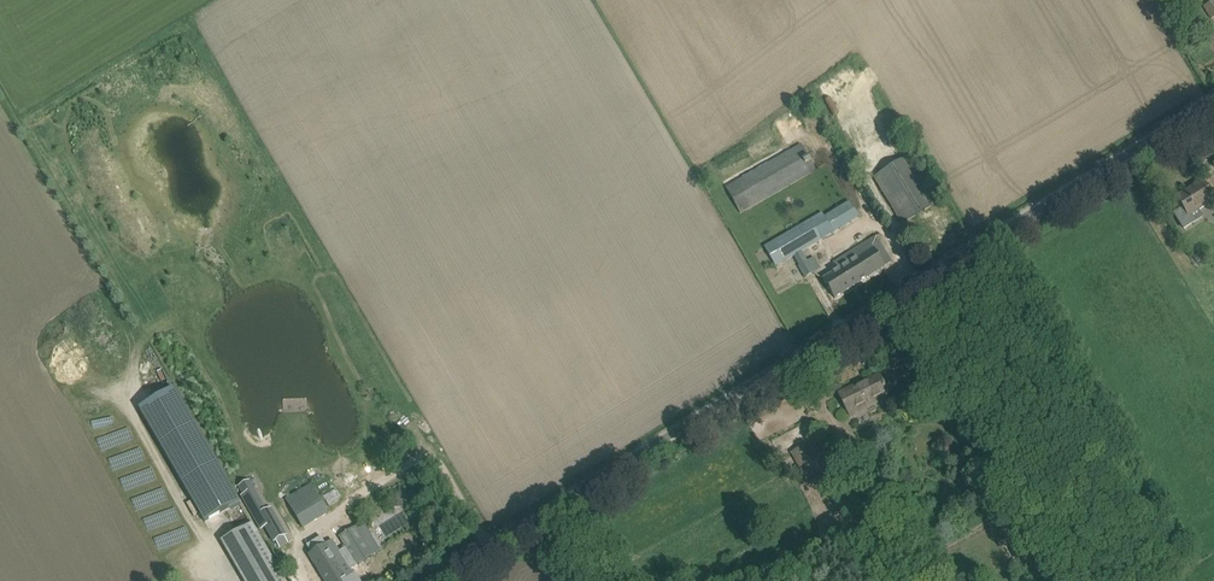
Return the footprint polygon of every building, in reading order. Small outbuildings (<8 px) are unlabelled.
[(1210,18),(1213,16),(1213,0),(1203,7),(1210,18)] [(936,199),(909,156),(913,153),(850,51),(811,75),(903,224),(938,202),(937,201),(939,200),(938,198),(936,199)] [(726,188),(740,213),(816,170),(801,145),(726,188)] [(1192,189),(1178,198),(1178,197),(1177,198),(1184,208),(1174,214),(1184,229),(1193,224),(1188,215),(1213,199),(1202,182),(1192,189)] [(764,246),(776,266),(802,251),(807,260),(826,249),(809,220),(764,246)] [(892,262),(886,252),(876,236),(834,263),(838,270),(823,279),(835,298),(885,267),(884,267),(892,262)] [(820,268),(813,257),(798,267),(805,277),(820,268)] [(888,397),(878,377),(841,396),(848,411),(865,402),(867,407),(888,397)] [(240,503),(174,389),(140,408),(205,522),(240,503)] [(212,559),(130,417),(96,437),(178,579),(212,559)] [(814,478),(822,491),(830,487),(809,449),(805,443),(791,452),(808,482),(814,478)] [(358,459),(282,499),(296,526),(372,486),(358,459)] [(258,495),(245,503),(261,531),(265,528),(274,543),(276,542),(279,548),(289,543),(285,537),(287,535),(271,508),(267,510),(258,495)] [(252,523),(222,541),(245,580),(285,580),(252,523)] [(350,555),(356,565),(374,554),(356,526),(339,537),(346,548),(350,555)] [(306,546),(311,553),(309,555),(325,580),(335,580),(337,580),(330,568),(350,555),(346,548),(340,552),(332,540),(325,545),(321,537),(306,546)] [(335,580),(360,580),(355,574),(354,575),(350,569),(356,565),(350,555),(330,568),(337,580),(335,580)]
